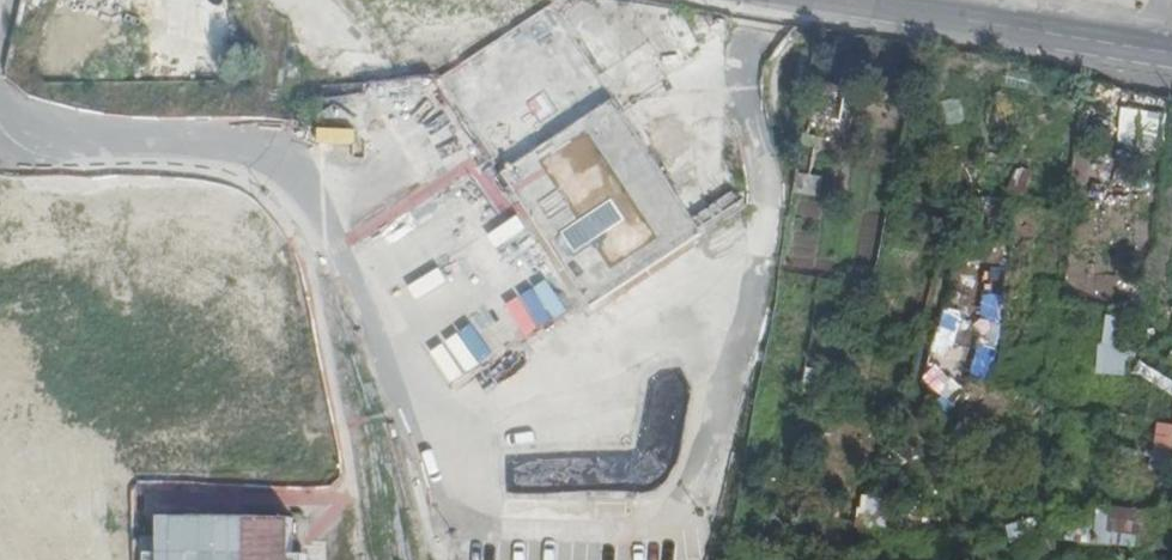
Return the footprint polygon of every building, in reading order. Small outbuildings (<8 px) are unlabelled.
[(806,135),(794,201),(819,206),(825,180),(814,177),(820,140),(838,144),(849,90),(822,84),(812,136),(806,135)] [(66,231),(60,272),(96,277),(103,237),(66,231)] [(559,301),(546,257),(441,290),(429,251),(414,255),(436,322),(463,314),(473,346),(558,319),(553,303),(559,301)] [(1125,375),(1129,315),(1104,313),(1100,373),(1125,375)] [(1171,451),(1171,424),(1159,422),(1155,448),(1171,451)] [(75,461),(177,464),(178,429),(76,426),(75,461)] [(1145,509),(1099,506),(1097,543),(1142,547),(1145,509)] [(164,512),(163,559),(312,559),(312,515),(164,512)] [(625,559),(653,559),(653,536),(624,536),(625,559)]
